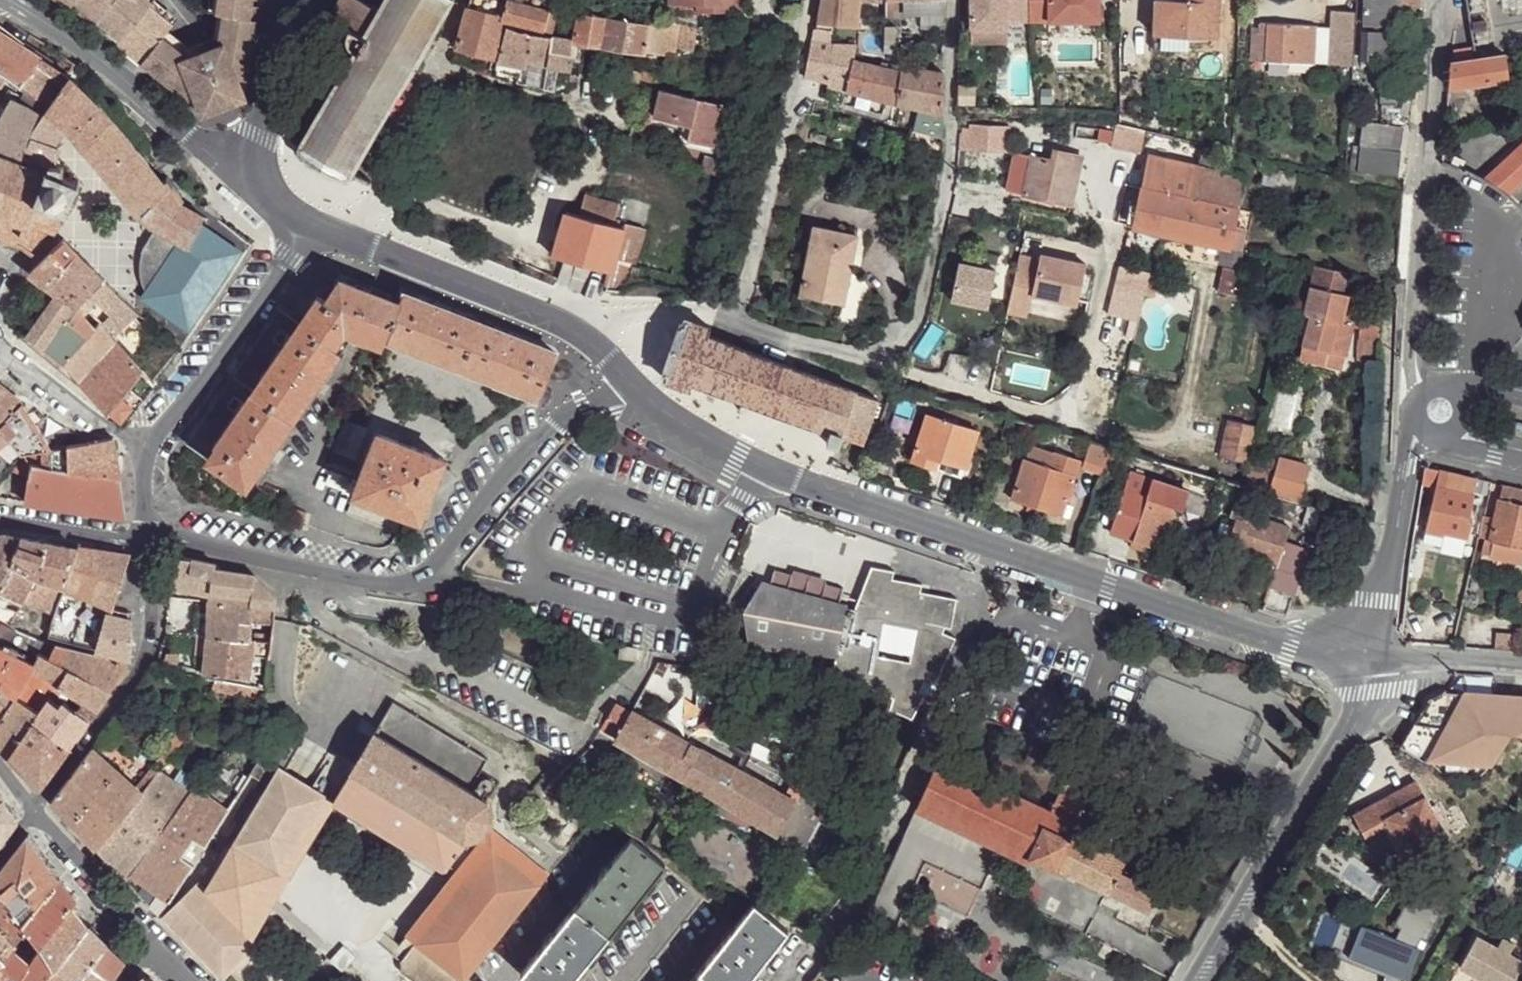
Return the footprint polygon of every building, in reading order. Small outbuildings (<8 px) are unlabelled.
[(94,24),(96,21),(119,39),(116,43),(188,99),(193,93),(203,113),(249,98),(260,20),(254,19),(256,6),(256,0),(222,0),(220,13),(226,15),(222,44),(189,55),(167,38),(175,24),(152,6),(154,2),(152,0),(64,0),(94,24)] [(367,0),(342,0),(331,18),(333,20),(349,29),(348,31),(347,35),(348,39),(349,44),(351,48),(355,51),(301,143),(300,146),(300,152),(305,157),(310,164),(332,176),(339,177),(346,181),(353,176),(355,174),(416,66),(422,70),(424,65),(419,62),(435,34),(441,37),(442,33),(437,30),(453,0),(385,0),(381,6),(375,2),(374,4),(367,0)] [(551,11),(508,0),(504,17),(503,20),(545,31),(551,11)] [(684,4),(710,5),(709,12),(743,12),(742,0),(684,0),(684,4)] [(818,28),(832,30),(833,26),(853,26),(853,0),(822,0),(818,28)] [(886,51),(900,52),(901,37),(903,11),(946,13),(946,0),(887,0),(886,51)] [(970,28),(1008,28),(1008,21),(1024,21),(1024,0),(971,0),(970,28)] [(1030,21),(1099,23),(1099,0),(1030,0),(1030,21)] [(1157,0),(1157,36),(1191,37),(1220,37),(1221,0),(1161,0),(1157,0)] [(1364,25),(1390,25),(1391,10),(1419,10),(1419,0),(1365,0),(1364,25)] [(262,6),(256,6),(254,19),(260,20),(262,6)] [(1330,29),(1262,23),(1261,33),(1269,34),(1267,61),(1353,70),(1357,10),(1331,8),(1330,29)] [(504,17),(467,9),(453,60),(490,70),(503,20),(504,17)] [(654,22),(650,22),(650,24),(608,17),(580,13),(574,40),(576,40),(576,42),(604,46),(607,46),(645,51),(672,55),(677,26),(654,22)] [(572,70),(572,68),(576,42),(576,40),(574,40),(507,26),(497,61),(495,71),(545,84),(549,66),(558,68),(556,91),(568,92),(572,70)] [(0,28),(0,75),(19,90),(42,58),(0,28)] [(898,102),(901,102),(897,125),(946,137),(945,74),(903,67),(903,72),(888,68),(854,61),(856,46),(831,43),(832,30),(818,28),(815,28),(806,77),(829,83),(829,85),(898,102)] [(1008,28),(970,28),(970,43),(1007,43),(1008,28)] [(1267,61),(1269,34),(1261,33),(1254,32),(1251,59),(1267,61)] [(1191,37),(1157,36),(1155,53),(1191,53),(1191,37)] [(1398,38),(1362,36),(1362,63),(1398,63),(1398,38)] [(915,40),(901,37),(900,52),(905,54),(914,56),(915,40)] [(1503,55),(1507,78),(1521,77),(1521,74),(1520,53),(1503,55)] [(1475,58),(1450,61),(1449,86),(1465,85),(1507,78),(1503,55),(1475,58)] [(19,90),(67,127),(109,178),(141,218),(160,229),(167,234),(182,202),(184,199),(167,179),(163,182),(140,152),(90,94),(69,77),(42,58),(19,90)] [(642,70),(623,65),(617,90),(638,95),(641,77),(642,70)] [(558,68),(549,66),(545,84),(545,88),(556,91),(558,68)] [(666,76),(642,70),(641,77),(665,83),(666,81),(666,76)] [(55,144),(67,127),(19,90),(0,75),(0,121),(55,144)] [(1465,85),(1449,86),(1448,100),(1467,97),(1465,85)] [(732,106),(669,90),(663,118),(700,127),(696,142),(722,148),(732,106)] [(750,96),(741,94),(738,109),(746,111),(750,96)] [(0,121),(0,238),(2,238),(23,246),(34,254),(44,239),(55,232),(67,215),(78,181),(65,176),(65,171),(62,168),(58,165),(54,163),(61,147),(55,144),(0,121)] [(1395,179),(1406,131),(1366,122),(1356,170),(1395,179)] [(1007,127),(959,124),(958,147),(1006,151),(1007,127)] [(931,141),(915,136),(913,150),(929,154),(931,141)] [(1481,180),(1506,196),(1521,181),(1521,141),(1481,180)] [(1051,162),(1030,158),(1023,194),(1068,204),(1077,158),(1052,153),(1051,162)] [(1236,223),(1245,177),(1149,157),(1134,227),(1231,247),(1236,223)] [(1278,170),(1268,168),(1265,184),(1275,186),(1278,170)] [(1297,174),(1282,171),(1278,187),(1294,191),(1297,174)] [(1506,196),(1514,205),(1521,198),(1521,181),(1506,196)] [(617,204),(587,195),(586,198),(584,198),(579,215),(612,224),(614,220),(617,204)] [(204,206),(182,202),(167,234),(189,246),(203,220),(206,217),(209,210),(204,206)] [(579,215),(566,211),(554,257),(566,260),(560,281),(604,290),(613,262),(625,223),(614,220),(612,224),(579,215)] [(245,247),(206,217),(203,220),(231,240),(233,244),(234,251),(234,255),(234,261),(245,247)] [(167,234),(160,229),(155,236),(151,242),(148,248),(145,256),(145,263),(145,270),(145,279),(147,287),(149,290),(150,294),(153,299),(158,305),(170,313),(181,317),(190,317),(197,316),(234,261),(234,255),(234,251),(233,244),(231,240),(203,220),(189,246),(167,234)] [(641,227),(625,223),(613,262),(634,269),(645,234),(641,227)] [(1243,225),(1236,223),(1231,247),(1238,249),(1243,225)] [(802,295),(843,303),(840,322),(863,326),(870,290),(861,287),(850,285),(858,236),(814,227),(802,295)] [(870,238),(858,236),(850,285),(861,287),(870,238)] [(79,253),(64,237),(31,272),(47,285),(79,253)] [(248,250),(245,247),(234,261),(197,316),(190,326),(194,327),(248,250)] [(106,280),(79,253),(47,285),(58,293),(76,307),(77,308),(80,305),(84,301),(106,280)] [(1039,264),(1019,259),(1010,298),(1029,302),(1030,297),(1074,308),(1084,270),(1040,260),(1039,264)] [(994,272),(958,265),(950,302),(986,309),(994,272)] [(1238,270),(1221,266),(1215,291),(1232,295),(1238,270)] [(1348,271),(1318,266),(1305,314),(1308,315),(1342,323),(1350,295),(1343,293),(1348,271)] [(1149,271),(1143,293),(1151,295),(1154,285),(1160,286),(1163,275),(1149,271)] [(114,287),(106,280),(100,295),(129,323),(139,312),(140,311),(136,307),(114,287)] [(323,298),(302,324),(209,459),(248,486),(342,352),(336,348),(347,331),(384,346),(386,339),(538,398),(555,353),(406,293),(402,303),(344,282),(330,301),(323,298)] [(150,294),(149,290),(143,297),(188,327),(190,326),(197,316),(190,317),(181,317),(170,313),(158,305),(153,299),(150,294)] [(76,307),(58,293),(51,302),(29,334),(26,338),(35,342),(45,348),(76,307)] [(1029,302),(1010,298),(1006,314),(1024,319),(1029,302)] [(84,301),(80,305),(85,315),(90,312),(84,301)] [(45,348),(65,362),(95,329),(85,315),(80,305),(77,308),(76,307),(45,348)] [(302,324),(283,311),(190,446),(209,459),(302,324)] [(1342,323),(1308,315),(1298,359),(1328,365),(1332,352),(1347,355),(1354,326),(1342,323)] [(712,328),(687,318),(677,348),(667,378),(692,387),(693,382),(830,432),(828,442),(839,446),(843,437),(862,443),(878,399),(711,335),(712,328)] [(1379,324),(1361,323),(1360,339),(1377,339),(1378,339),(1379,324)] [(114,341),(99,326),(95,329),(65,362),(78,379),(114,341)] [(158,342),(153,338),(149,343),(154,346),(158,342)] [(183,348),(171,338),(164,347),(177,357),(183,348)] [(114,341),(78,379),(109,412),(123,426),(126,422),(155,384),(114,341)] [(1347,355),(1332,352),(1328,365),(1344,370),(1347,355)] [(11,439),(1,426),(24,403),(0,385),(0,447),(11,439)] [(24,403),(1,426),(11,439),(24,455),(32,453),(52,448),(37,425),(30,414),(24,403)] [(37,409),(30,414),(37,425),(46,417),(37,409)] [(977,431),(926,414),(911,460),(935,468),(938,457),(964,467),(977,431)] [(1230,420),(1222,457),(1249,464),(1258,426),(1230,420)] [(366,428),(347,421),(336,448),(355,456),(366,428)] [(445,460),(380,434),(360,483),(355,493),(376,501),(378,496),(407,509),(423,514),(445,460)] [(95,440),(69,445),(68,470),(121,475),(114,438),(95,440)] [(1079,457),(1054,448),(1030,442),(1025,458),(1011,498),(1024,503),(1049,511),(1060,514),(1075,468),(1094,474),(1103,444),(1084,438),(1079,457)] [(69,445),(52,448),(52,465),(51,468),(68,470),(69,445)] [(52,448),(32,453),(31,463),(52,465),(52,448)] [(32,453),(24,455),(10,470),(29,476),(31,463),(32,453)] [(1274,474),(1249,466),(1245,485),(1257,489),(1268,492),(1299,501),(1309,465),(1280,455),(1274,474)] [(964,467),(939,458),(935,468),(961,477),(964,467)] [(52,465),(31,463),(29,476),(25,502),(127,519),(121,475),(68,470),(51,468),(52,465)] [(1442,471),(1425,467),(1422,485),(1435,488),(1436,486),(1439,486),(1442,471)] [(1174,487),(1129,471),(1109,532),(1130,539),(1145,544),(1159,549),(1171,511),(1180,512),(1186,491),(1174,487)] [(1476,479),(1442,471),(1439,486),(1436,486),(1435,488),(1425,531),(1442,535),(1444,532),(1467,538),(1471,519),(1469,519),(1473,504),(1475,494),(1473,492),(1475,485),(1476,479)] [(360,483),(334,473),(329,484),(355,493),(360,483)] [(1491,482),(1476,479),(1475,485),(1489,490),(1490,487),(1491,482)] [(1504,485),(1498,516),(1493,539),(1490,554),(1521,561),(1521,489),(1504,485)] [(376,501),(355,493),(348,511),(398,531),(407,509),(378,496),(376,501)] [(1049,511),(1024,503),(1020,512),(1044,520),(1049,511)] [(1248,509),(1235,504),(1232,516),(1237,519),(1229,547),(1278,562),(1286,541),(1290,526),(1246,513),(1248,509)] [(1478,536),(1493,539),(1498,516),(1484,513),(1478,536)] [(5,535),(0,536),(0,579),(2,580),(0,584),(0,591),(11,595),(55,610),(64,586),(12,567),(23,538),(5,535)] [(78,549),(23,538),(12,567),(64,586),(78,549)] [(1145,544),(1130,539),(1128,546),(1143,551),(1145,544)] [(1310,548),(1286,541),(1278,562),(1277,567),(1302,575),(1310,548)] [(131,556),(79,546),(78,549),(64,586),(55,610),(49,628),(47,639),(95,650),(108,614),(112,615),(114,608),(131,556)] [(216,563),(177,557),(173,574),(170,586),(211,595),(210,606),(274,621),(275,597),(257,576),(215,569),(216,563)] [(830,664),(829,666),(870,684),(876,686),(890,689),(894,708),(914,717),(920,705),(923,700),(928,690),(924,689),(928,679),(938,682),(957,636),(944,631),(945,625),(952,625),(954,596),(920,588),(920,582),(890,575),(891,569),(870,565),(848,608),(842,608),(842,599),(835,598),(839,583),(826,580),(827,574),(793,568),(792,572),(772,568),(768,581),(759,579),(741,607),(748,644),(820,650),(819,662),(830,664)] [(1302,575),(1277,567),(1270,588),(1295,596),(1302,575)] [(1295,596),(1270,588),(1265,603),(1263,611),(1288,619),(1295,596)] [(1265,603),(1254,601),(1252,607),(1263,611),(1265,603)] [(274,621),(210,606),(209,620),(208,639),(249,648),(252,628),(273,633),(274,621)] [(112,615),(108,614),(95,650),(132,660),(132,640),(132,620),(112,615)] [(404,682),(289,623),(281,673),(378,727),(393,702),(404,682)] [(1,626),(0,628),(0,644),(20,657),(24,649),(33,649),(41,655),(48,643),(9,629),(1,626)] [(249,648),(208,639),(207,659),(206,673),(246,675),(249,648)] [(128,665),(48,643),(41,655),(111,689),(128,665)] [(19,692),(33,670),(35,666),(20,657),(0,644),(0,679),(19,692)] [(637,648),(620,646),(620,657),(636,659),(637,648)] [(272,653),(255,650),(253,687),(265,688),(268,689),(272,653)] [(111,689),(41,655),(33,670),(53,683),(97,709),(107,694),(111,689)] [(33,670),(19,692),(0,723),(0,744),(1,745),(11,756),(33,718),(50,688),(53,683),(33,670)] [(0,679),(0,723),(19,692),(0,679)] [(253,687),(218,680),(214,685),(219,687),(259,697),(265,688),(253,687)] [(97,709),(53,683),(50,688),(90,718),(97,709)] [(90,718),(50,688),(33,718),(70,746),(84,726),(90,718)] [(1431,701),(1402,752),(1425,763),(1492,768),(1512,736),(1521,737),(1521,699),(1455,694),(1447,694),(1431,701)] [(633,706),(618,698),(600,728),(615,737),(615,739),(805,849),(829,800),(804,787),(796,800),(647,719),(649,716),(633,706)] [(393,702),(378,727),(354,766),(481,837),(493,820),(487,800),(472,791),(490,761),(393,702)] [(70,746),(33,718),(11,756),(29,774),(41,786),(70,746)] [(305,736),(281,724),(268,745),(251,774),(275,788),(305,736)] [(137,789),(94,748),(53,800),(74,823),(98,849),(141,793),(137,789)] [(451,871),(455,875),(462,881),(479,861),(474,856),(490,841),(485,837),(483,838),(481,837),(354,766),(332,754),(313,787),(451,871)] [(1072,834),(1089,795),(1063,782),(1049,810),(939,759),(915,810),(1029,862),(1031,858),(1056,870),(1057,868),(1072,834)] [(157,772),(154,770),(137,789),(141,793),(157,772)] [(268,785),(263,792),(280,802),(269,821),(298,838),(244,927),(253,936),(334,801),(285,771),(275,788),(268,785)] [(188,794),(157,772),(141,793),(98,849),(103,854),(118,869),(125,877),(188,794)] [(1418,786),(1356,818),(1366,839),(1390,827),(1410,862),(1447,843),(1418,786)] [(263,792),(205,887),(244,927),(298,838),(269,821),(280,802),(263,792)] [(224,818),(188,794),(125,877),(157,910),(160,913),(206,844),(224,818)] [(2,797),(0,798),(0,842),(6,835),(18,819),(2,797)] [(992,867),(907,828),(897,849),(912,857),(907,867),(920,873),(930,878),(922,895),(967,915),(980,887),(981,888),(992,867)] [(1371,839),(1380,858),(1393,852),(1384,833),(1371,839)] [(1126,861),(1072,834),(1057,868),(1148,913),(1157,893),(1120,874),(1126,861)] [(29,835),(0,872),(0,885),(31,917),(58,877),(51,866),(35,844),(29,835)] [(632,837),(519,973),(529,980),(570,980),(665,865),(632,837)] [(493,844),(490,841),(474,856),(479,861),(491,845),(493,844)] [(491,845),(479,861),(460,887),(402,962),(403,972),(414,980),(464,980),(466,980),(464,978),(539,884),(491,845)] [(912,857),(897,849),(866,914),(893,928),(920,873),(907,867),(912,857)] [(386,936),(383,933),(375,943),(396,960),(397,972),(408,980),(414,980),(403,972),(402,962),(460,887),(479,861),(462,881),(455,875),(386,936)] [(66,886),(58,877),(31,917),(22,929),(31,938),(41,947),(72,904),(75,899),(66,886)] [(205,887),(197,879),(161,914),(222,976),(258,941),(253,936),(244,927),(205,887)] [(1387,980),(1409,980),(1422,949),(1420,946),(1423,940),(1429,943),(1452,898),(1426,883),(1415,902),(1411,900),(1396,927),(1402,931),(1397,940),(1364,927),(1351,959),(1389,975),(1387,980)] [(0,885),(0,923),(15,938),(17,936),(22,929),(31,917),(0,885)] [(754,901),(689,980),(748,980),(790,930),(754,901)] [(80,915),(72,904),(41,947),(63,965),(88,926),(80,915)] [(0,923),(0,954),(3,956),(21,975),(31,962),(12,943),(15,938),(0,923)] [(88,926),(63,965),(82,980),(93,963),(106,944),(98,935),(88,926)] [(1493,980),(1515,980),(1521,969),(1521,957),(1513,952),(1517,943),(1504,936),(1500,944),(1481,935),(1464,966),(1493,980)] [(1517,943),(1513,952),(1521,957),(1521,945),(1517,943)] [(116,953),(106,944),(93,963),(113,980),(125,962),(116,953)] [(41,947),(31,962),(21,975),(17,980),(82,980),(63,965),(41,947)] [(3,956),(0,960),(0,980),(17,980),(21,975),(3,956)] [(93,963),(82,980),(112,980),(113,980),(93,963)]
